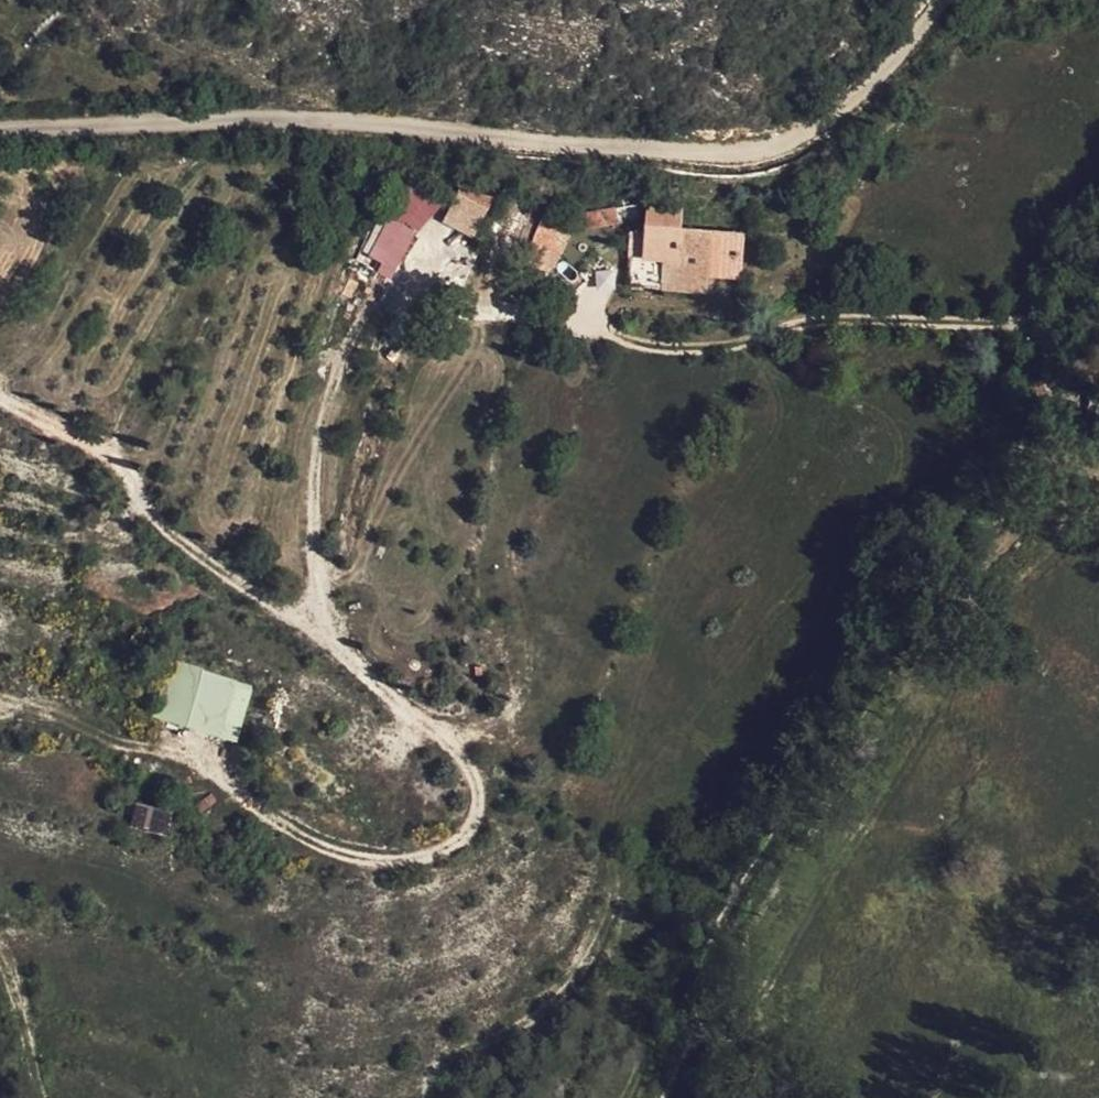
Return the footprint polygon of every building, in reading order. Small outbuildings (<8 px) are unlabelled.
[(396,269),(428,199),(400,186),(369,256),(396,269)] [(455,187),(441,225),(476,237),(490,199),(455,187)] [(662,271),(743,262),(739,229),(675,230),(675,206),(640,207),(641,272),(662,271)] [(544,223),(522,260),(548,275),(570,238),(544,223)] [(745,275),(743,262),(662,271),(662,289),(663,302),(710,299),(708,277),(745,275)] [(169,662),(156,721),(239,740),(252,680),(169,662)] [(166,835),(171,812),(135,803),(130,826),(166,835)]
